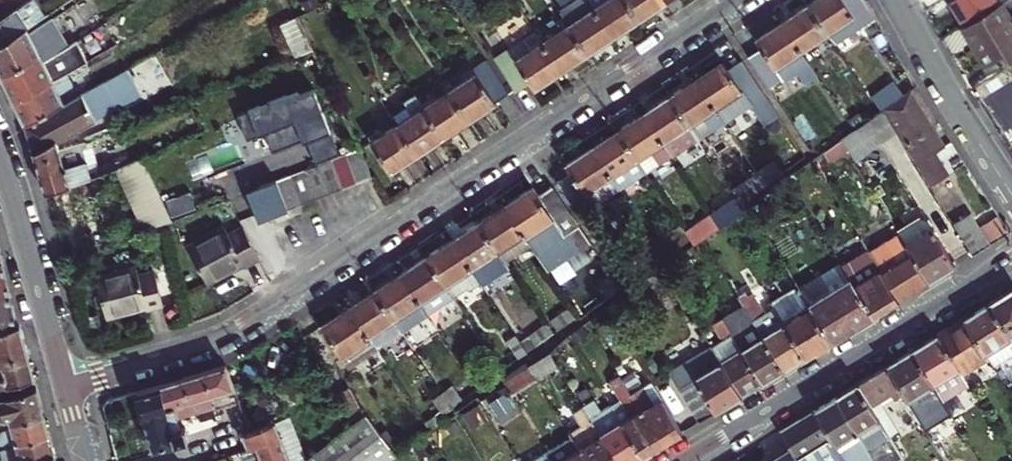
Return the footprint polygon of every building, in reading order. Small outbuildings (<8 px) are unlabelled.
[(28,28),(49,14),(38,0),(29,0),(1,18),(0,17),(0,45),(28,28)] [(591,9),(587,12),(580,0),(571,0),(556,10),(566,25),(564,26),(584,55),(597,47),(611,38),(591,9)] [(638,21),(624,0),(585,0),(591,9),(611,38),(624,29),(638,21)] [(660,0),(624,0),(638,21),(651,13),(663,5),(660,0)] [(827,38),(833,47),(876,16),(866,0),(821,0),(807,9),(827,38)] [(950,12),(969,0),(951,0),(946,3),(945,4),(950,12)] [(950,12),(957,23),(963,34),(1001,10),(995,0),(969,0),(950,12)] [(990,78),(1011,64),(1011,3),(1001,10),(963,34),(977,56),(990,78)] [(803,56),(827,38),(807,9),(795,18),(783,27),(803,56)] [(282,25),(297,57),(312,49),(297,17),(282,25)] [(0,46),(0,74),(4,83),(46,61),(58,55),(66,50),(71,48),(52,19),(31,32),(28,28),(0,46)] [(571,64),(584,55),(564,26),(539,43),(558,72),(571,64)] [(778,73),(803,56),(783,27),(770,36),(758,45),(762,52),(750,60),(769,89),(782,80),(778,73)] [(558,72),(539,43),(532,32),(493,59),(512,88),(525,80),(532,89),(545,81),(558,72)] [(71,48),(66,50),(58,55),(46,61),(4,83),(8,91),(14,103),(55,80),(67,74),(88,62),(79,44),(76,46),(71,48)] [(810,67),(803,56),(778,73),(782,80),(786,84),(810,67)] [(739,94),(748,108),(764,97),(742,62),(726,72),(721,63),(708,72),(695,80),(714,110),(739,94)] [(486,67),(449,91),(469,121),(487,109),(506,97),(486,67)] [(60,152),(86,141),(83,134),(98,126),(94,118),(139,94),(126,70),(87,93),(80,96),(67,103),(46,114),(58,138),(56,139),(60,152)] [(67,103),(80,96),(67,74),(55,80),(14,103),(19,113),(25,125),(46,114),(67,103)] [(669,97),(688,127),(714,110),(695,80),(682,89),(669,97)] [(238,113),(248,139),(265,132),(273,152),(303,140),(304,142),(307,140),(331,131),(314,88),(300,94),(298,90),(238,113)] [(903,88),(877,108),(884,119),(908,102),(911,100),(903,88)] [(469,121),(449,91),(423,107),(443,137),(456,129),(469,121)] [(724,124),(748,108),(739,94),(714,110),(723,122),(724,124)] [(642,114),(662,144),(688,127),(669,97),(655,106),(642,114)] [(894,143),(927,197),(945,187),(936,173),(945,168),(953,163),(948,153),(942,157),(908,102),(884,119),(880,121),(884,126),(894,143)] [(423,107),(396,124),(416,155),(429,146),(443,137),(423,107)] [(723,122),(714,110),(688,127),(695,138),(723,122)] [(58,138),(46,114),(25,125),(30,138),(34,151),(56,139),(58,138)] [(635,161),(662,144),(642,114),(629,123),(616,132),(635,161)] [(416,155),(396,124),(369,142),(389,172),(402,163),(416,155)] [(894,143),(884,126),(842,152),(850,166),(852,169),(894,143)] [(695,138),(688,127),(662,144),(669,155),(695,138)] [(307,140),(316,165),(330,160),(340,155),(331,131),(307,140)] [(609,178),(635,161),(616,132),(603,140),(590,148),(609,178)] [(44,192),(101,170),(94,144),(88,146),(86,141),(60,152),(56,139),(34,151),(33,152),(39,174),(44,192)] [(669,155),(662,144),(635,161),(643,172),(669,155)] [(369,176),(358,148),(344,154),(355,182),(369,176)] [(568,172),(555,179),(578,215),(617,189),(609,178),(590,148),(577,157),(564,165),(568,172)] [(826,162),(834,176),(850,166),(842,152),(826,162)] [(355,182),(344,154),(340,155),(330,160),(342,187),(355,182)] [(146,228),(172,219),(143,155),(128,160),(117,164),(146,228)] [(330,160),(316,165),(328,192),(334,190),(342,187),(330,160)] [(643,172),(635,161),(609,178),(617,189),(643,172)] [(316,165),(303,171),(315,197),(328,192),(316,165)] [(936,173),(945,187),(954,181),(945,168),(936,173)] [(315,197),(303,171),(288,177),(298,203),(315,197)] [(740,208),(767,189),(757,174),(731,193),(734,198),(740,208)] [(288,177),(273,182),(284,209),(298,203),(288,177)] [(273,182),(259,188),(270,215),(284,209),(273,182)] [(515,197),(502,206),(521,235),(528,246),(546,272),(587,245),(549,185),(533,195),(529,188),(515,197)] [(270,215),(259,188),(245,193),(257,220),(263,217),(270,215)] [(172,219),(173,221),(198,210),(192,194),(166,204),(172,219)] [(722,235),(747,218),(740,208),(734,198),(709,216),(722,235)] [(477,222),(496,252),(521,235),(502,206),(489,214),(477,222)] [(709,216),(683,234),(690,244),(696,254),(703,249),(722,235),(709,216)] [(465,230),(453,238),(473,268),(496,252),(477,222),(465,230)] [(675,222),(650,240),(665,262),(690,244),(683,234),(675,222)] [(968,222),(950,234),(969,265),(978,259),(988,253),(976,235),(968,222)] [(976,235),(988,253),(1006,243),(994,224),(976,235)] [(904,252),(927,290),(938,283),(954,274),(924,226),(921,225),(896,240),(904,252)] [(229,237),(225,230),(187,251),(205,284),(222,274),(239,264),(242,269),(259,259),(243,230),(229,237)] [(503,263),(528,246),(521,235),(496,252),(503,263)] [(425,256),(445,286),(473,268),(453,238),(439,247),(425,256)] [(878,278),(897,308),(913,299),(927,290),(904,252),(897,242),(868,260),(878,278)] [(490,271),(503,263),(496,252),(473,268),(483,284),(494,277),(490,271)] [(399,273),(419,303),(445,286),(425,256),(412,264),(399,273)] [(868,262),(843,278),(849,287),(872,324),(885,316),(897,308),(878,278),(868,262)] [(742,267),(748,276),(756,272),(750,263),(742,267)] [(136,268),(94,279),(106,320),(126,314),(145,308),(148,311),(164,307),(154,272),(138,277),(136,268)] [(471,292),(483,284),(473,268),(445,286),(452,297),(467,287),(471,292)] [(387,281),(374,289),(394,319),(419,303),(399,273),(387,281)] [(842,276),(800,303),(806,313),(829,350),(851,336),(872,324),(849,287),(843,278),(842,276)] [(617,292),(608,278),(594,287),(603,301),(617,292)] [(445,286),(419,303),(426,313),(452,297),(445,286)] [(348,307),(368,337),(394,319),(374,289),(361,298),(348,307)] [(993,302),(1011,332),(1011,290),(1007,294),(993,302)] [(15,324),(11,305),(8,292),(0,294),(0,329),(15,324)] [(777,323),(804,365),(818,357),(829,350),(806,313),(800,303),(795,294),(769,310),(773,316),(777,323)] [(744,300),(737,304),(740,309),(754,332),(782,378),(794,372),(804,365),(777,323),(773,316),(763,321),(751,302),(746,305),(744,300)] [(993,302),(980,310),(967,318),(995,361),(1011,351),(1011,332),(993,302)] [(419,303),(394,319),(401,330),(426,313),(419,303)] [(368,337),(348,307),(335,315),(322,324),(343,357),(369,340),(368,337)] [(547,320),(559,338),(573,327),(561,309),(547,320)] [(740,309),(718,322),(729,339),(761,391),(772,385),(782,378),(754,332),(740,309)] [(995,361),(967,318),(954,326),(942,334),(969,378),(995,361)] [(375,347),(401,330),(394,319),(368,337),(369,340),(375,347)] [(33,378),(26,350),(19,322),(15,324),(0,329),(0,387),(33,378)] [(718,341),(705,348),(740,405),(750,398),(761,391),(729,339),(718,322),(709,327),(718,341)] [(543,323),(520,339),(532,358),(555,341),(543,323)] [(520,339),(515,331),(505,337),(522,365),(532,358),(520,339)] [(969,378),(942,334),(929,341),(916,349),(945,395),(971,380),(969,378)] [(568,344),(573,352),(585,345),(580,337),(568,344)] [(369,340),(343,357),(350,367),(376,350),(375,347),(369,340)] [(668,371),(702,427),(719,417),(740,405),(705,348),(668,371)] [(945,395),(916,349),(903,357),(889,365),(905,391),(919,412),(945,395)] [(556,373),(547,359),(527,374),(534,386),(556,373)] [(237,385),(229,364),(225,366),(137,391),(146,421),(155,451),(175,444),(190,439),(185,426),(182,428),(178,417),(175,407),(238,387),(237,385)] [(899,447),(876,408),(891,399),(905,391),(889,365),(864,381),(838,397),(865,440),(867,444),(878,460),(908,460),(899,447)] [(480,395),(494,385),(484,370),(470,380),(480,395)] [(619,372),(614,375),(619,383),(624,380),(619,372)] [(501,392),(508,403),(534,386),(527,374),(501,392)] [(631,379),(619,386),(630,402),(661,452),(672,445),(681,440),(649,389),(640,394),(631,379)] [(612,417),(621,431),(640,460),(646,460),(653,457),(661,452),(630,402),(619,386),(618,383),(607,389),(618,408),(621,411),(612,417)] [(6,460),(29,460),(54,453),(51,443),(45,422),(39,398),(35,385),(0,396),(0,443),(6,460)] [(178,417),(241,397),(238,387),(175,407),(178,417)] [(444,399),(454,414),(471,402),(461,387),(444,399)] [(348,421),(362,414),(350,388),(336,394),(348,421)] [(256,396),(262,409),(271,405),(265,392),(256,396)] [(867,444),(865,440),(838,397),(813,412),(782,431),(792,447),(801,460),(878,460),(867,444)] [(576,405),(581,413),(593,406),(587,398),(576,405)] [(447,419),(454,414),(444,399),(436,405),(447,419)] [(876,408),(899,447),(915,438),(891,399),(876,408)] [(501,401),(485,410),(494,424),(509,415),(501,401)] [(581,413),(585,420),(600,444),(611,460),(640,460),(621,431),(612,417),(610,413),(600,418),(593,406),(581,413)] [(610,413),(612,417),(621,411),(618,408),(610,413)] [(397,453),(368,412),(346,428),(307,456),(310,460),(385,460),(397,453)] [(568,439),(570,443),(578,456),(581,460),(611,460),(600,444),(585,420),(581,413),(572,419),(580,432),(568,439)] [(458,425),(468,440),(485,430),(475,414),(458,425)] [(276,422),(290,460),(299,460),(304,458),(290,418),(276,422)] [(435,439),(446,431),(439,421),(428,429),(435,439)] [(253,430),(244,433),(249,447),(257,444),(263,460),(290,460),(276,422),(253,430)] [(579,458),(578,456),(570,443),(544,459),(545,460),(574,460),(579,458)] [(263,460),(257,444),(249,447),(239,451),(242,460),(261,460),(263,460)] [(792,447),(774,458),(769,460),(801,460),(792,447)] [(54,453),(29,460),(56,460),(54,453)] [(385,460),(403,460),(397,453),(385,460)]
